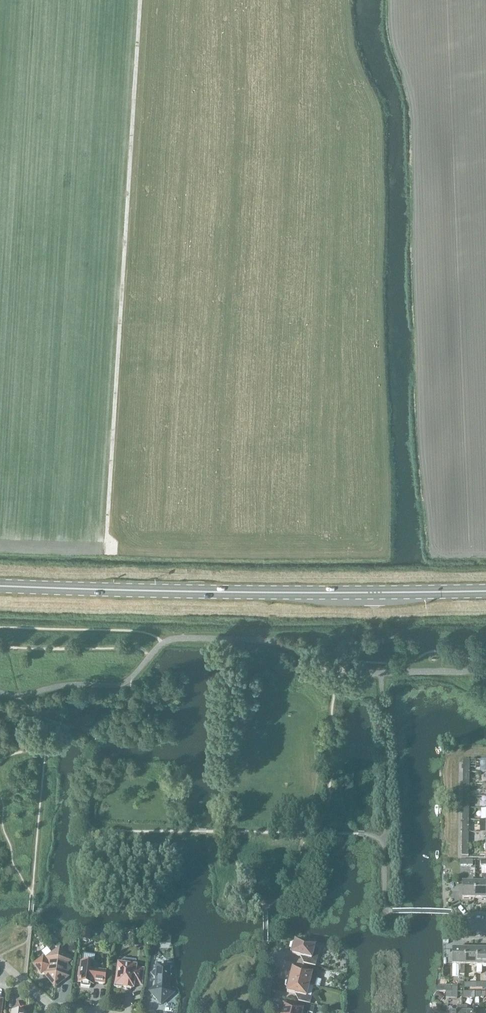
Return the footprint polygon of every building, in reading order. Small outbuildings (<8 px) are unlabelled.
[(482,883),(475,883),(475,899),(485,899),(485,876),(482,876),(482,883)] [(462,899),(475,899),(475,883),(463,883),(462,899)] [(91,932),(82,931),(81,940),(90,941),(91,932)] [(305,958),(303,963),(316,967),(318,955),(313,954),(315,947),(313,946),(314,942),(306,940),(305,944),(295,942),(295,944),(293,943),(290,952),(293,953),(292,954),(305,958)] [(45,974),(55,987),(68,977),(66,974),(69,971),(70,967),(67,964),(70,961),(60,948),(47,958),(49,961),(48,963),(46,960),(41,960),(37,963),(36,967),(40,971),(44,972),(47,970),(48,972),(45,974)] [(465,976),(465,965),(465,950),(453,950),(452,965),(460,965),(459,975),(465,976)] [(477,950),(465,950),(465,965),(476,966),(477,966),(477,950)] [(481,966),(485,966),(485,950),(477,950),(477,966),(476,966),(476,974),(481,974),(481,966)] [(117,974),(114,987),(122,988),(122,987),(125,987),(125,989),(131,990),(131,988),(133,988),(133,984),(141,985),(142,971),(135,970),(135,968),(136,961),(128,960),(127,967),(119,966),(118,974),(117,974)] [(81,986),(85,987),(90,987),(91,982),(105,984),(106,972),(95,970),(96,964),(81,962),(80,972),(78,972),(78,978),(79,978),(79,981),(81,981),(81,986)] [(153,976),(154,978),(156,978),(156,983),(158,985),(150,992),(161,1005),(174,993),(167,986),(169,985),(169,978),(172,976),(170,974),(170,970),(166,965),(157,964),(157,971),(155,971),(153,972),(153,976)] [(305,973),(293,969),(291,974),(289,974),(287,980),(309,986),(314,987),(319,970),(307,967),(305,973)] [(309,986),(287,980),(286,987),(288,987),(287,992),(299,995),(298,1001),(310,1004),(312,998),(306,996),(309,986)] [(474,1004),(479,1004),(479,998),(483,998),(485,995),(485,992),(475,992),(475,998),(474,998),(474,1004)] [(279,1012),(308,1012),(313,1012),(314,1008),(297,1003),(296,1009),(284,1006),(282,1011),(280,1010),(279,1012)]
